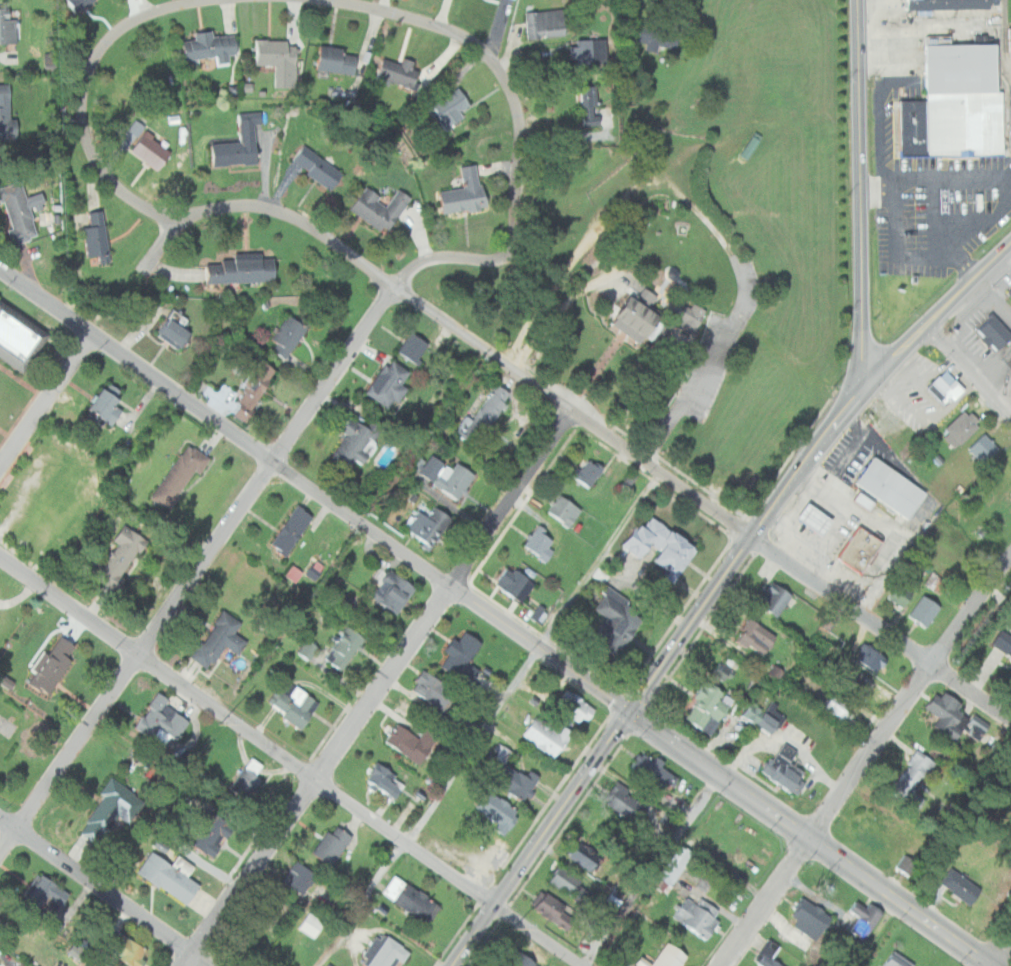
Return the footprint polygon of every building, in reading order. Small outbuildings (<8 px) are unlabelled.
[(70,12),(90,0),(62,0),(70,12)] [(906,9),(906,0),(993,0),(993,10),(906,9)] [(0,8),(0,43),(13,43),(12,17),(6,17),(5,8),(0,8)] [(559,36),(558,10),(525,11),(525,37),(559,36)] [(643,49),(672,51),(673,30),(647,29),(646,37),(637,37),(637,41),(643,41),(643,49)] [(229,34),(208,35),(207,30),(190,31),(190,39),(177,40),(178,58),(213,57),(214,62),(226,62),(226,54),(230,54),(229,34)] [(272,87),(292,87),(291,45),(285,45),(285,39),(250,40),(251,65),(271,64),(272,87)] [(567,45),(567,64),(597,63),(596,40),(572,40),(573,45),(567,45)] [(335,53),(336,47),(314,44),(310,69),(350,74),(353,55),(335,53)] [(899,154),(1003,153),(1002,44),(924,45),(925,99),(898,99),(899,154)] [(371,80),(385,85),(387,81),(406,87),(414,62),(399,57),(397,64),(378,57),(371,80)] [(10,140),(8,83),(0,84),(0,140),(10,140)] [(593,125),(594,85),(578,85),(577,124),(593,125)] [(456,110),(467,104),(456,86),(417,111),(418,114),(428,108),(440,128),(460,116),(456,110)] [(208,166),(253,163),(250,112),(236,113),(237,142),(206,143),(208,166)] [(164,151),(141,133),(128,148),(151,167),(164,151)] [(737,155),(745,160),(760,138),(752,133),(737,155)] [(324,188),(337,172),(300,143),(287,159),(324,188)] [(436,214),(482,207),(479,185),(474,186),(471,163),(456,165),(459,187),(433,191),(436,214)] [(1,200),(8,228),(4,229),(8,243),(34,236),(19,181),(0,186),(0,200),(1,200)] [(382,233),(406,196),(395,189),(383,206),(374,200),(377,194),(361,184),(345,209),(382,233)] [(98,210),(85,211),(87,225),(80,226),(84,256),(95,254),(96,263),(106,261),(98,210)] [(200,282),(267,281),(267,257),(256,258),(256,252),(228,253),(228,259),(217,259),(217,263),(200,263),(200,282)] [(672,279),(670,278),(669,277),(668,275),(668,274),(668,272),(669,270),(670,269),(672,268),(674,268),(675,268),(677,269),(678,271),(679,273),(678,274),(678,276),(677,277),(675,278),(674,279),(672,279)] [(911,274),(919,274),(919,282),(911,282),(911,274)] [(613,323),(632,296),(638,300),(647,288),(656,295),(649,306),(660,314),(640,342),(625,331),(613,323)] [(681,324),(693,301),(706,309),(694,331),(681,324)] [(12,368),(20,355),(25,359),(42,332),(0,306),(0,360),(12,368)] [(178,326),(183,318),(168,308),(150,335),(170,349),(183,330),(178,326)] [(1010,337),(1010,331),(995,314),(978,329),(998,350),(1010,337)] [(268,339),(274,343),(269,351),(282,359),(302,327),(283,315),(268,339)] [(416,364),(430,344),(412,331),(398,350),(416,364)] [(242,377),(246,380),(233,400),(247,409),(273,369),(255,357),(242,377)] [(402,383),(411,371),(392,357),(366,391),(391,409),(407,387),(402,383)] [(1010,378),(1010,361),(1002,369),(1010,378)] [(964,387),(945,369),(928,388),(947,406),(964,387)] [(513,393),(494,381),(459,435),(470,442),(477,432),(484,436),(513,393)] [(94,387),(78,410),(88,416),(84,421),(92,426),(97,419),(107,425),(118,409),(107,402),(116,389),(105,382),(100,390),(94,387)] [(941,433),(956,448),(982,422),(967,407),(941,433)] [(356,468),(387,428),(374,419),(370,425),(356,415),(330,448),(356,468)] [(1001,447),(986,432),(969,448),(984,464),(1001,447)] [(207,458),(184,443),(147,498),(165,510),(192,471),(196,474),(207,458)] [(417,456),(409,468),(428,481),(440,463),(427,454),(423,460),(417,456)] [(855,482),(875,455),(925,491),(906,518),(855,482)] [(589,488),(604,469),(587,456),(573,475),(589,488)] [(447,464),(434,483),(459,499),(476,474),(457,461),(453,468),(447,464)] [(852,498),(859,489),(875,501),(869,510),(852,498)] [(583,509),(561,493),(548,511),(568,527),(583,509)] [(797,518),(809,501),(834,518),(822,535),(797,518)] [(315,516),(299,504),(270,543),(285,554),(315,516)] [(431,547),(453,517),(436,505),(428,515),(420,509),(406,528),(431,547)] [(697,545),(649,512),(625,547),(641,557),(651,543),(661,550),(654,560),(676,575),(697,545)] [(835,557),(859,523),(883,540),(859,574),(835,557)] [(547,560),(562,541),(540,524),(525,543),(547,560)] [(109,592),(120,577),(117,574),(135,547),(120,536),(98,567),(92,562),(84,574),(109,592)] [(522,601),(536,581),(509,563),(495,583),(522,601)] [(294,583),(301,572),(290,565),(283,576),(294,583)] [(371,594),(396,613),(416,586),(391,567),(371,594)] [(759,602),(777,616),(793,594),(775,581),(759,602)] [(907,589),(892,581),(883,599),(899,606),(907,589)] [(617,654),(647,612),(610,586),(595,607),(608,616),(594,638),(617,654)] [(331,601),(346,611),(353,601),(338,591),(331,601)] [(926,627),(941,605),(923,593),(908,614),(926,627)] [(242,621),(223,608),(189,655),(208,669),(226,644),(238,653),(247,641),(235,632),(242,621)] [(762,656),(776,638),(750,619),(737,638),(762,656)] [(324,657),(343,671),(366,638),(347,624),(324,657)] [(997,628),(986,645),(1010,660),(1010,637),(997,628)] [(469,664),(483,641),(464,629),(441,663),(471,682),(479,670),(469,664)] [(70,644),(53,637),(44,656),(39,653),(24,685),(47,695),(70,644)] [(306,661),(316,645),(305,638),(295,653),(306,661)] [(872,672),(881,656),(861,646),(852,662),(872,672)] [(708,671),(722,683),(732,671),(718,659),(708,671)] [(856,700),(868,682),(844,666),(832,684),(856,700)] [(414,691),(443,709),(455,689),(426,671),(414,691)] [(735,697),(705,679),(682,716),(712,734),(735,697)] [(302,728),(320,701),(287,680),(270,706),(302,728)] [(595,707),(567,687),(555,704),(583,724),(595,707)] [(991,724),(975,713),(969,721),(962,717),(969,707),(939,687),(926,707),(940,716),(934,724),(957,740),(964,729),(980,740),(991,724)] [(857,707),(835,690),(822,706),(844,723),(857,707)] [(164,744),(170,734),(178,739),(191,715),(153,694),(135,728),(164,744)] [(781,721),(754,700),(742,713),(769,735),(781,721)] [(556,757),(573,732),(564,725),(560,730),(537,714),(523,735),(556,757)] [(385,739),(418,765),(440,736),(427,726),(419,737),(398,722),(385,739)] [(762,773),(796,794),(806,778),(788,767),(798,751),(781,741),(762,773)] [(504,763),(510,748),(496,743),(490,758),(504,763)] [(910,795),(936,761),(917,747),(891,781),(910,795)] [(633,764),(664,793),(678,777),(647,748),(633,764)] [(264,780),(257,773),(263,767),(254,758),(229,782),(245,798),(264,780)] [(498,781),(524,799),(539,775),(513,758),(498,781)] [(394,799),(406,783),(378,761),(366,777),(394,799)] [(145,799),(113,779),(80,833),(95,842),(101,833),(106,836),(119,816),(131,823),(145,799)] [(639,826),(652,808),(618,782),(605,800),(639,826)] [(476,811),(508,831),(521,810),(488,790),(476,811)] [(235,827),(213,812),(192,842),(213,857),(235,827)] [(331,833),(327,830),(312,852),(332,866),(352,836),(336,825),(331,833)] [(581,840),(572,855),(595,871),(605,855),(581,840)] [(681,843),(656,883),(669,893),(694,851),(681,843)] [(137,873),(188,904),(200,885),(187,877),(194,866),(177,856),(172,864),(151,851),(137,873)] [(895,867),(909,876),(918,862),(904,853),(895,867)] [(317,875),(296,859),(281,879),(303,895),(317,875)] [(587,882),(560,864),(549,880),(576,899),(587,882)] [(969,906),(982,891),(954,865),(940,880),(969,906)] [(71,893),(39,872),(23,896),(56,917),(71,893)] [(424,922),(437,902),(407,881),(393,900),(424,922)] [(533,907),(566,928),(576,911),(543,891),(533,907)] [(672,916),(705,941),(721,920),(715,916),(718,911),(691,891),(672,916)] [(883,913),(857,897),(841,923),(867,939),(883,913)] [(831,917),(802,898),(792,915),(798,918),(785,938),(808,952),(831,917)] [(315,938),(324,921),(307,912),(298,929),(315,938)] [(136,965),(141,965),(150,948),(109,927),(98,947),(136,965)] [(409,951),(388,935),(365,965),(366,965),(397,965),(409,951)] [(634,965),(681,965),(689,956),(668,940),(650,964),(640,956),(633,965),(634,965)] [(772,957),(778,947),(770,942),(755,965),(786,965),(772,957)] [(513,947),(505,955),(509,960),(503,965),(530,965),(513,947)] [(888,958),(885,965),(906,965),(888,958)]
